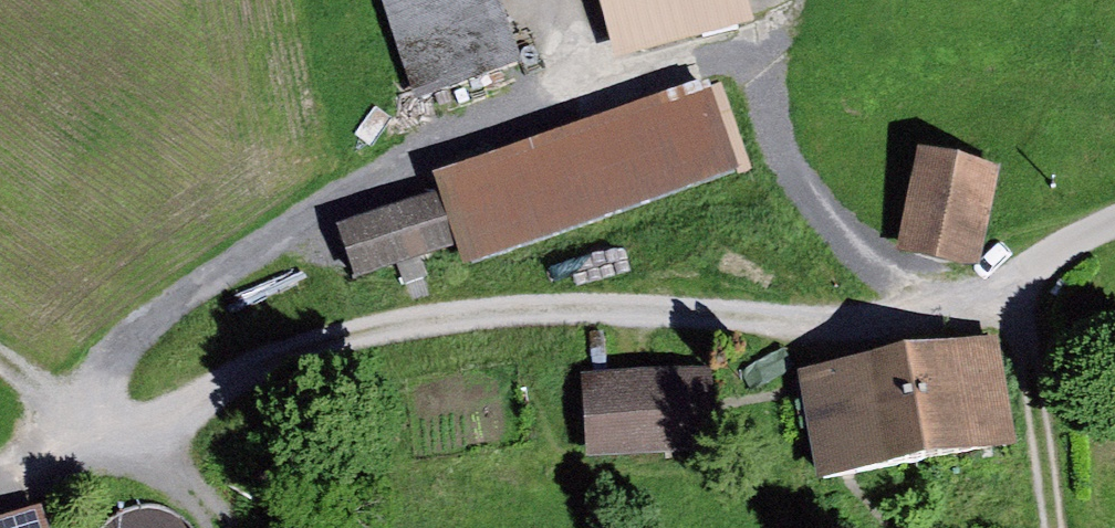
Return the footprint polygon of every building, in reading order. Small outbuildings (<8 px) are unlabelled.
[(409,93),(521,61),(504,0),(382,0),(409,93)] [(597,16),(656,0),(593,0),(597,16)] [(752,186),(719,87),(434,179),(444,210),(344,242),(356,279),(458,246),(468,278),(752,186)] [(997,188),(928,171),(903,270),(972,287),(997,188)] [(998,342),(903,358),(922,469),(1018,452),(998,342)] [(903,358),(798,377),(817,486),(922,469),(903,358)] [(723,389),(596,393),(599,476),(726,472),(723,389)]
